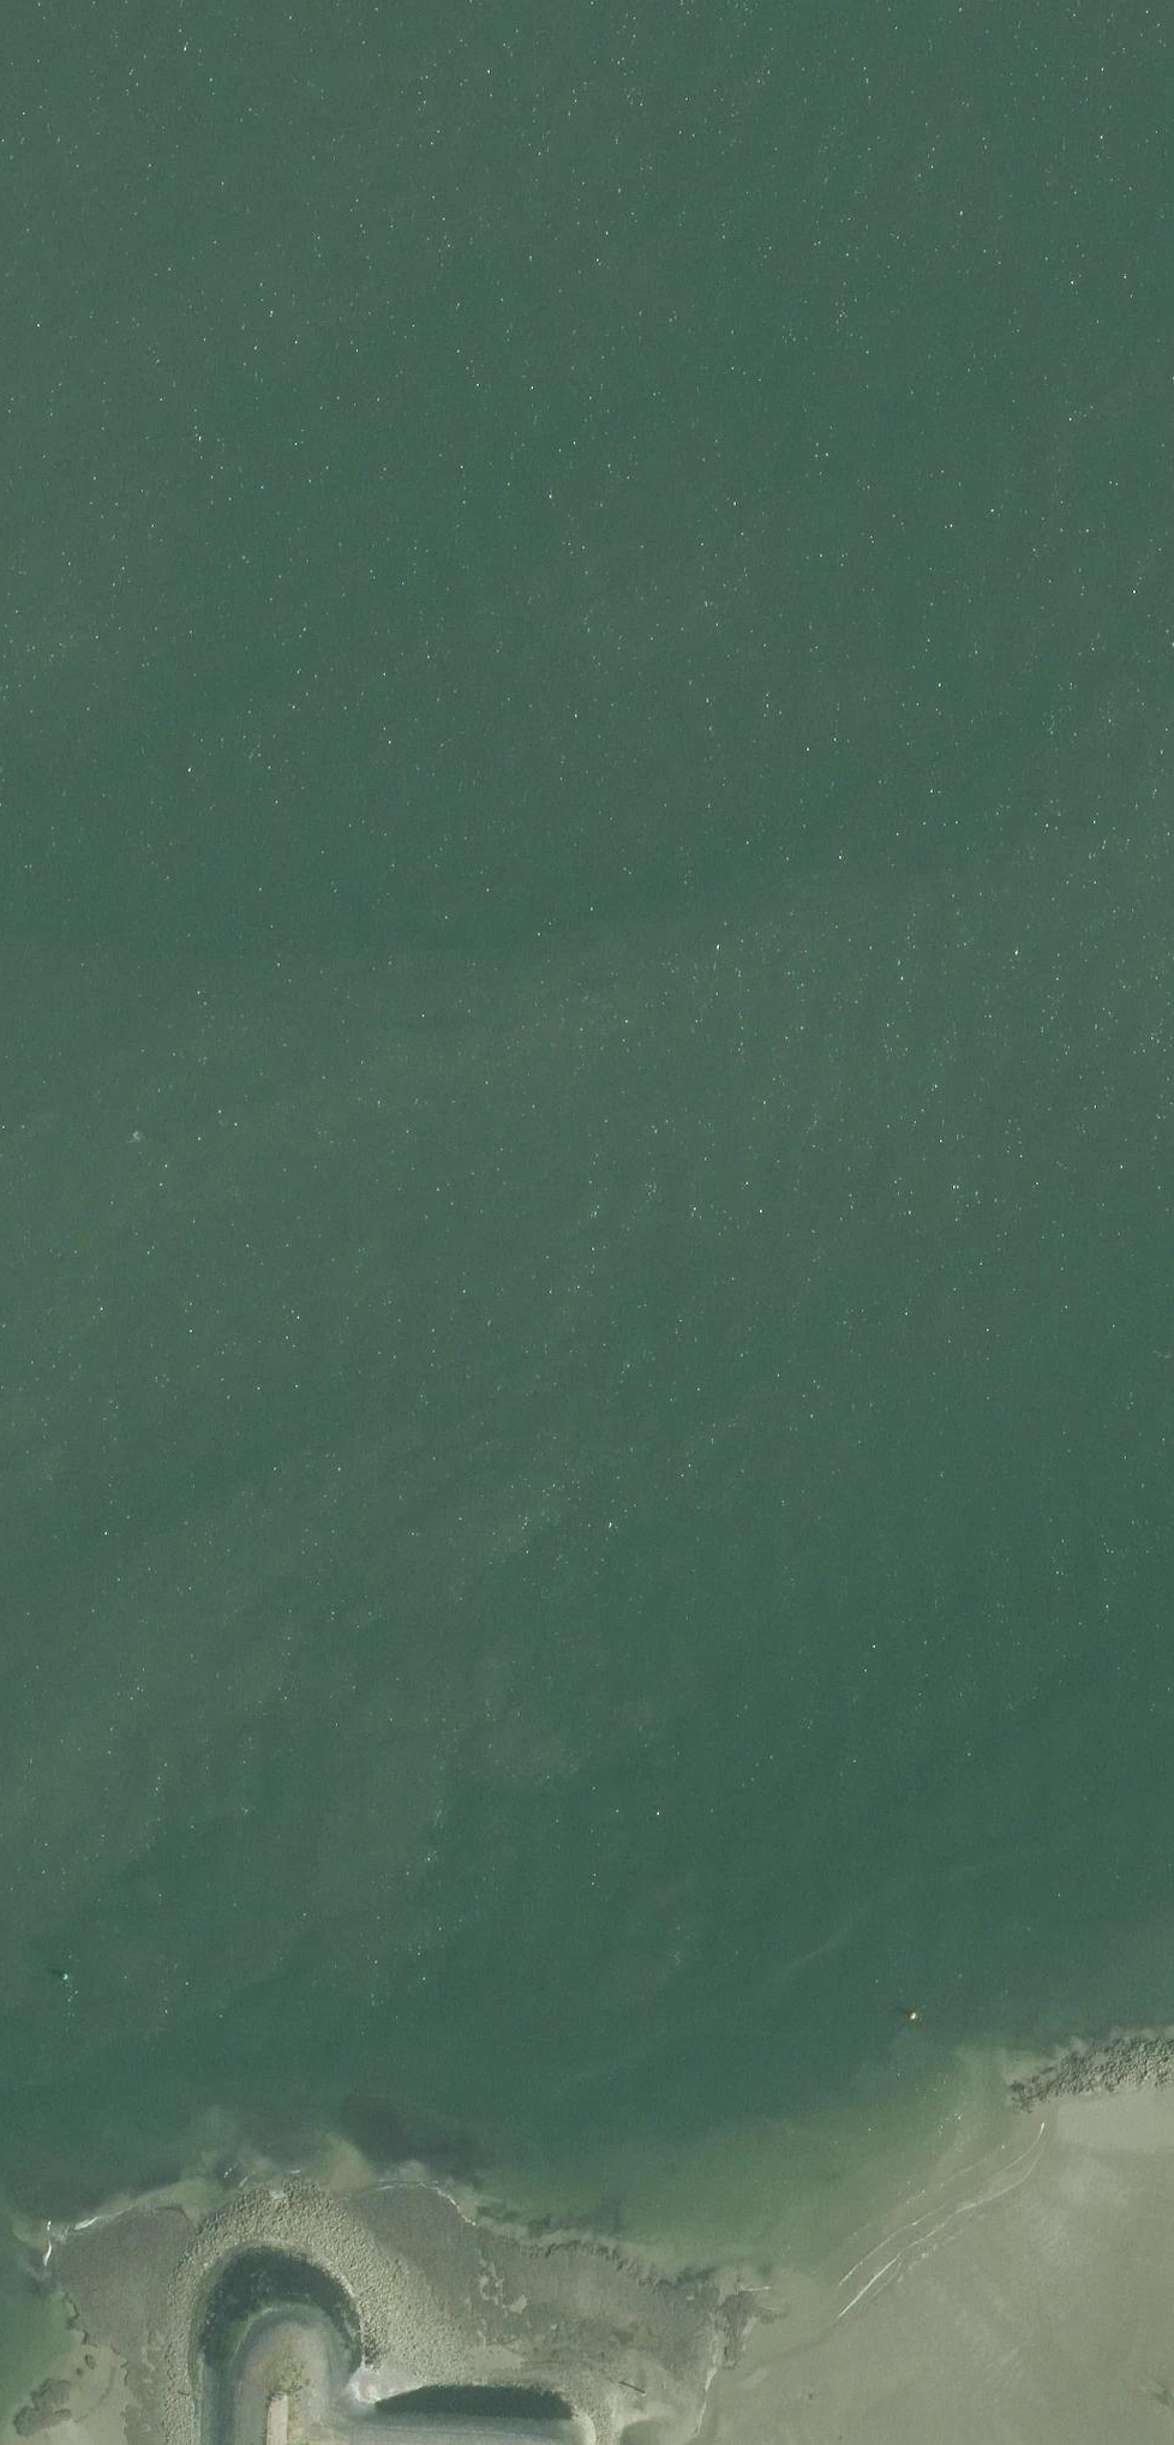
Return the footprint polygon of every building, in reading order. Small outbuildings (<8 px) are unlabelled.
[(558,2425),(480,2422),(479,2444),(522,2444),(522,2441),(558,2442),(558,2425)]
